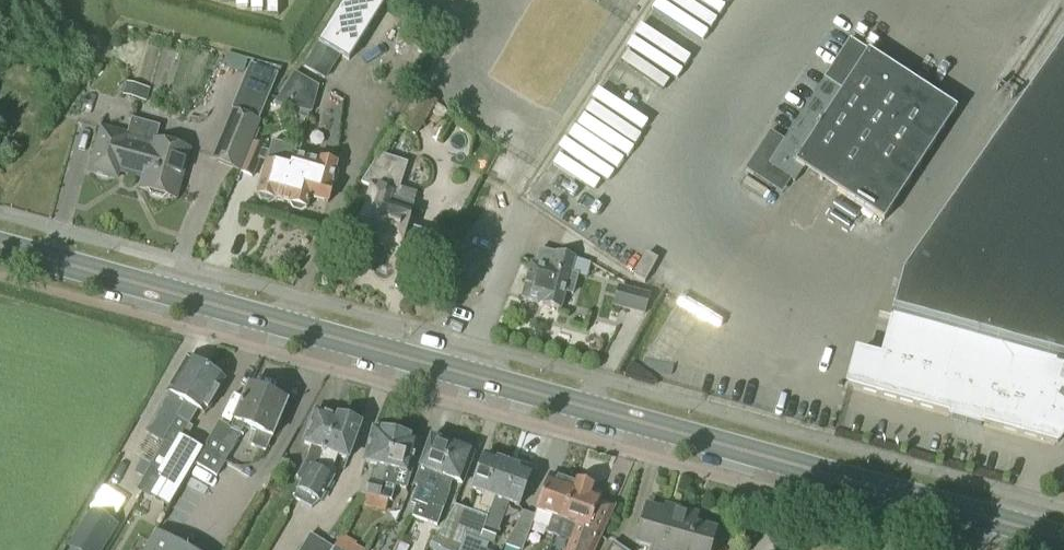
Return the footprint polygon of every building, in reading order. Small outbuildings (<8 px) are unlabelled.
[(303,66),(326,81),(340,59),(351,65),(386,8),(373,0),(346,0),(317,46),(303,66)] [(883,222),(956,111),(850,42),(769,166),(795,183),(803,170),(883,222)] [(882,396),(912,404),(912,405),(919,407),(919,406),(952,415),(951,419),(965,423),(965,424),(966,425),(966,423),(981,427),(982,424),(1057,444),(1060,441),(1063,435),(1063,46),(902,279),(880,361),(857,355),(848,387),(876,394),(875,395),(882,397),(882,396)] [(239,171),(259,123),(282,69),(255,61),(253,66),(252,65),(233,112),(212,161),(239,171)] [(275,104),(312,115),(319,88),(295,73),(275,104)] [(125,86),(122,98),(145,104),(148,91),(125,86)] [(416,92),(396,125),(416,137),(436,104),(416,92)] [(144,123),(132,120),(127,136),(101,129),(89,172),(117,179),(120,170),(131,173),(144,123)] [(160,128),(144,123),(131,173),(145,177),(141,191),(148,192),(150,198),(163,201),(168,198),(175,200),(189,151),(156,142),(160,128)] [(253,179),(266,149),(253,143),(241,174),(253,179)] [(267,164),(258,196),(261,203),(270,206),(276,201),(283,203),(298,158),(293,157),(296,150),(272,143),(267,164)] [(419,257),(427,233),(407,227),(414,206),(417,195),(400,189),(407,165),(380,156),(362,185),(372,188),(356,239),(384,247),(386,253),(392,254),(397,251),(399,252),(400,251),(419,257)] [(298,158),(283,203),(289,205),(292,212),(302,214),(307,210),(310,199),(328,205),(333,188),(331,187),(332,184),(336,185),(338,176),(335,175),(338,166),(320,161),(319,164),(298,158)] [(573,295),(578,277),(570,275),(574,262),(556,257),(556,259),(545,256),(542,267),(532,265),(522,299),(561,310),(566,293),(573,295)] [(613,309),(645,317),(651,296),(619,287),(613,309)] [(170,395),(145,435),(161,444),(163,440),(204,370),(203,369),(202,364),(196,361),(191,363),(187,360),(168,394),(170,395)] [(187,478),(195,465),(194,464),(201,451),(180,439),(188,425),(189,426),(198,411),(205,415),(225,382),(220,380),(220,375),(215,372),(210,374),(204,370),(163,440),(165,442),(159,453),(151,467),(138,490),(170,509),(187,478)] [(201,451),(194,464),(195,465),(218,478),(241,436),(246,428),(258,433),(254,442),(252,446),(266,452),(271,439),(272,439),(287,405),(284,403),(283,398),(277,395),(272,398),(263,394),(263,389),(256,387),(252,390),(249,388),(231,431),(219,424),(203,452),(201,451)] [(326,416),(316,413),(304,445),(311,448),(306,462),(296,480),(302,484),(293,500),(295,501),(314,467),(324,468),(339,419),(338,418),(337,420),(335,420),(334,417),(329,415),(326,416)] [(344,419),(340,419),(324,468),(314,467),(295,501),(312,510),(319,503),(336,472),(333,470),(338,457),(348,461),(360,427),(354,425),(352,421),(344,419)] [(384,433),(374,430),(365,463),(378,467),(376,472),(373,471),(367,496),(377,499),(397,436),(394,435),(392,432),(387,431),(384,433)] [(397,436),(377,499),(392,503),(396,488),(406,490),(410,475),(419,442),(408,439),(407,436),(401,435),(398,437),(397,436)] [(417,488),(411,506),(416,508),(412,518),(418,520),(451,446),(450,446),(448,443),(442,441),(438,442),(431,439),(413,487),(417,488)] [(455,448),(451,446),(418,520),(437,528),(450,493),(449,493),(453,482),(463,485),(474,455),(467,452),(464,449),(459,447),(455,448)] [(484,456),(472,491),(484,495),(482,502),(477,500),(472,514),(456,508),(439,537),(437,536),(428,549),(429,549),(458,549),(466,536),(476,539),(509,465),(499,461),(497,458),(491,456),(487,457),(484,456)] [(488,511),(480,530),(496,535),(507,504),(519,508),(532,473),(530,473),(528,469),(522,467),(518,468),(509,465),(488,511)] [(552,479),(549,477),(537,512),(553,518),(547,534),(555,537),(575,487),(563,483),(562,480),(555,477),(552,479)] [(555,537),(572,544),(570,549),(594,549),(614,509),(599,504),(602,497),(593,493),(595,488),(592,487),(591,484),(583,481),(579,482),(577,482),(575,487),(555,537)] [(686,512),(675,509),(673,515),(647,507),(636,545),(653,549),(675,549),(686,512)] [(69,549),(103,549),(117,528),(91,512),(69,548),(70,548),(69,549)] [(686,512),(675,549),(711,549),(716,532),(694,526),(697,516),(686,512)] [(536,517),(524,513),(505,547),(514,549),(523,549),(536,517)] [(360,537),(375,544),(382,529),(366,522),(360,537)] [(496,537),(483,532),(479,542),(492,547),(496,537)] [(166,541),(155,535),(146,549),(184,549),(166,541)] [(342,536),(341,535),(334,548),(310,535),(301,549),(333,549),(342,536)] [(333,549),(361,549),(362,549),(356,546),(356,544),(342,536),(333,549)]
